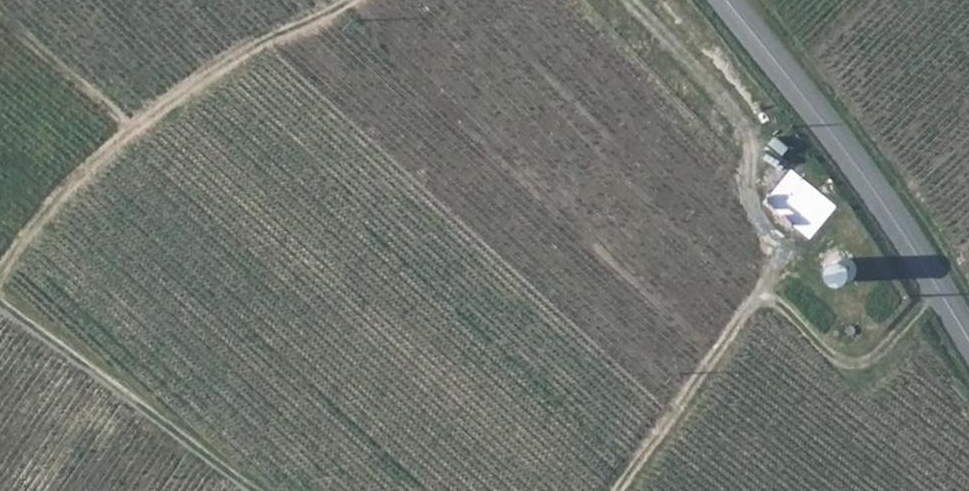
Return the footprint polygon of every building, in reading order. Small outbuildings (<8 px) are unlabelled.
[(849,255),(844,253),(821,221),(836,202),(837,199),(821,187),(775,151),(755,177),(770,189),(764,197),(806,232),(809,229),(821,240),(812,249),(821,256),(828,247),(837,256),(833,262),(833,267),(837,272),(844,275),(848,273),(851,269),(854,264),(852,259),(849,255)]
